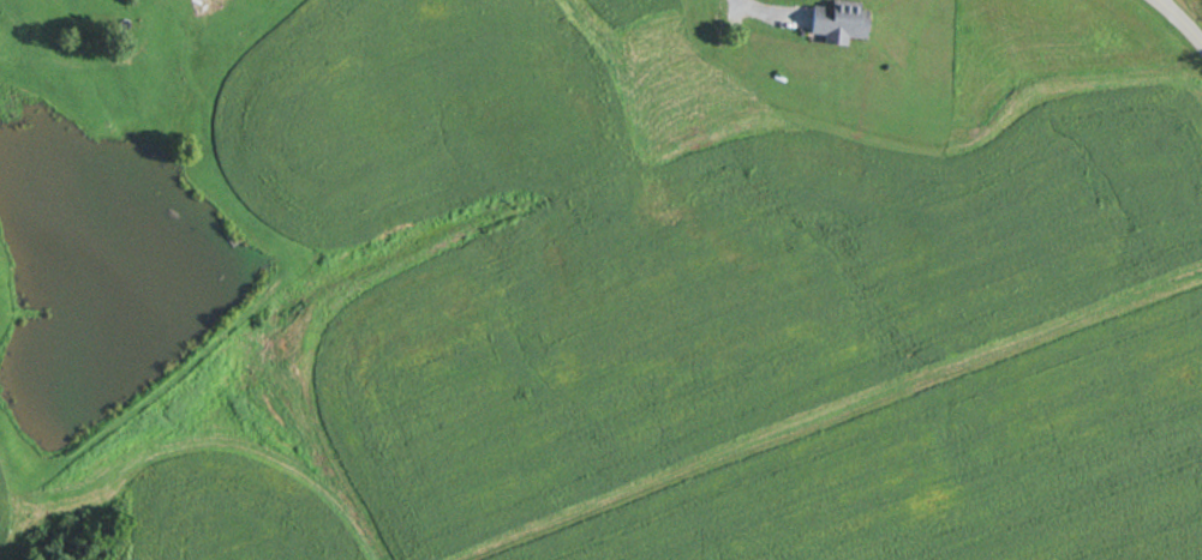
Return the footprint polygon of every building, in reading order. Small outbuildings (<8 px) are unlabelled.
[(864,39),(868,10),(809,2),(805,33),(820,35),(819,44),(842,46),(843,36),(864,39)] [(1,66),(10,60),(1,47),(4,45),(0,39),(0,65),(1,66)]
